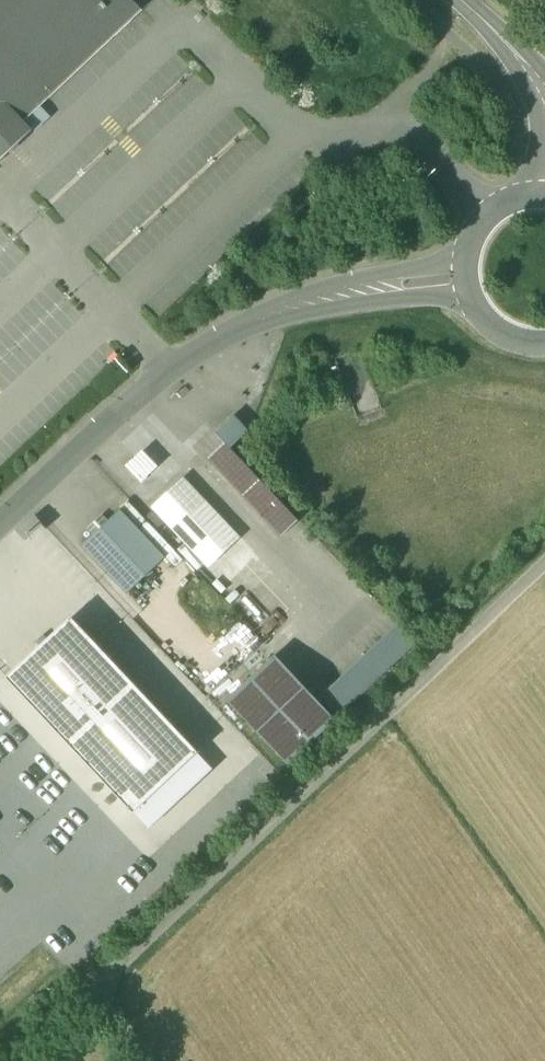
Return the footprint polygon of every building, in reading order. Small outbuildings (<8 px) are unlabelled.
[(31,131),(20,119),(129,16),(138,8),(131,0),(0,0),(0,161),(31,131)] [(230,449),(249,430),(233,415),(214,433),(224,443),(230,449)] [(207,458),(280,536),(297,520),(230,449),(224,443),(207,458)] [(142,481),(158,466),(143,451),(127,466),(142,481)] [(238,538),(183,480),(154,507),(208,565),(238,538)] [(166,561),(123,512),(103,531),(84,549),(130,596),(166,561)] [(7,676),(133,812),(197,753),(71,617),(7,676)] [(414,643),(397,625),(326,693),(343,711),(414,643)] [(335,719),(275,656),(228,700),(287,764),(335,719)] [(197,753),(133,812),(147,827),(211,768),(197,753)]
